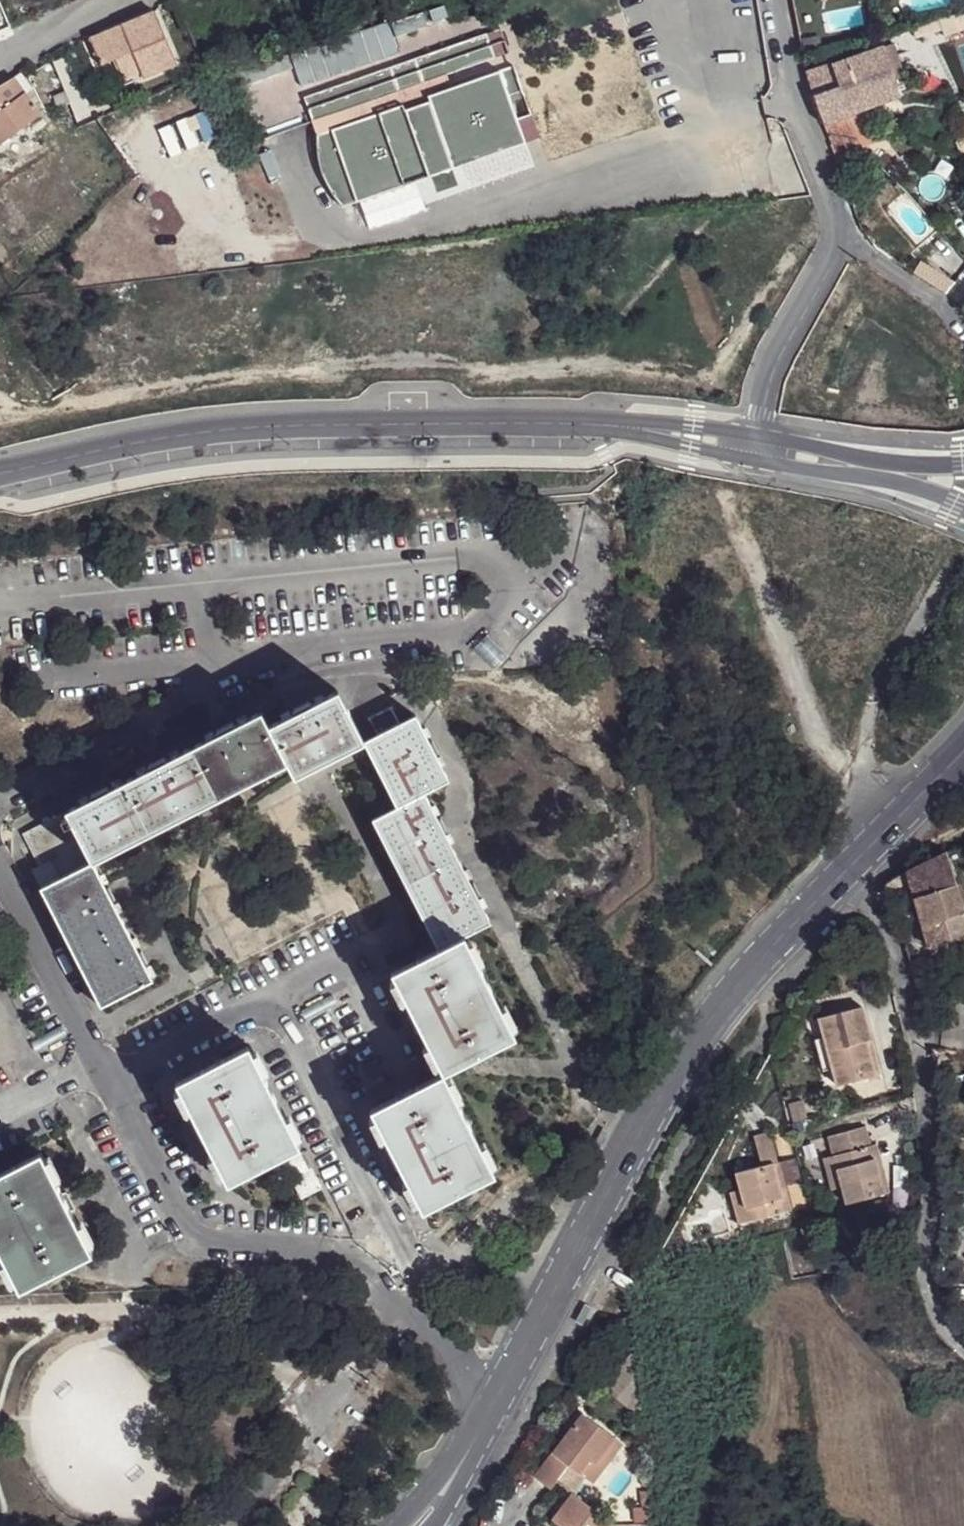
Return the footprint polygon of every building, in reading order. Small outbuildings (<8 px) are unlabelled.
[(12,16),(52,0),(6,0),(12,16)] [(155,10),(89,38),(100,65),(114,60),(118,70),(136,63),(141,71),(144,79),(177,64),(155,10)] [(911,28),(914,40),(963,26),(963,24),(962,15),(911,28)] [(387,16),(289,50),(300,83),(398,49),(387,16)] [(486,30),(303,93),(312,118),(495,56),(486,30)] [(804,72),(836,155),(882,140),(872,105),(896,96),(877,48),(804,72)] [(277,54),(245,65),(250,79),(283,68),(277,54)] [(513,62),(316,131),(316,147),(318,157),(321,169),(325,180),(333,192),(338,199),(355,194),(357,200),(529,138),(520,116),(534,110),(513,62)] [(7,79),(0,83),(0,141),(37,114),(15,82),(11,77),(7,79)] [(355,194),(338,199),(342,205),(357,200),(355,194)] [(922,262),(915,274),(947,296),(955,285),(922,262)] [(292,781),(362,747),(336,695),(267,730),(287,768),(292,781)] [(63,816),(92,865),(287,768),(267,730),(260,715),(63,816)] [(395,812),(423,798),(446,785),(414,721),(363,747),(395,812)] [(435,955),(461,941),(488,928),(423,798),(395,812),(369,824),(435,955)] [(944,856),(905,874),(932,947),(963,938),(963,909),(944,856)] [(98,1010),(151,984),(92,865),(39,891),(98,1010)] [(387,979),(441,1078),(511,1040),(461,941),(435,955),(387,979)] [(839,1085),(878,1075),(872,1051),(878,1050),(866,1007),(822,1018),(827,1037),(817,1040),(825,1072),(835,1069),(839,1085)] [(224,1186),(297,1150),(246,1049),(173,1086),(224,1186)] [(872,1051),(878,1075),(884,1074),(878,1050),(872,1051)] [(491,1179),(441,1079),(368,1116),(418,1214),(491,1179)] [(848,1204),(888,1193),(881,1168),(886,1166),(880,1144),(873,1147),(869,1127),(831,1137),(835,1155),(825,1160),(834,1190),(844,1187),(848,1204)] [(778,1164),(781,1163),(773,1131),(757,1136),(764,1164),(757,1167),(737,1173),(743,1191),(748,1208),(771,1201),(774,1215),(795,1210),(789,1186),(784,1187),(778,1164)] [(297,1156),(278,1167),(295,1200),(315,1190),(297,1156)] [(7,1282),(13,1294),(86,1259),(38,1157),(0,1174),(0,1267),(7,1282)] [(803,1182),(797,1159),(781,1163),(778,1164),(784,1187),(789,1186),(803,1182)] [(881,1168),(888,1193),(893,1192),(886,1166),(881,1168)] [(733,1194),(740,1224),(774,1215),(771,1201),(748,1208),(743,1191),(733,1194)] [(637,1346),(600,1388),(643,1419),(637,1346)] [(553,1488),(559,1479),(572,1462),(587,1473),(616,1434),(584,1410),(540,1470),(541,1471),(537,1476),(553,1488)] [(588,1474),(595,1479),(624,1440),(616,1434),(587,1473),(588,1474)] [(572,1462),(559,1479),(576,1491),(588,1474),(587,1473),(572,1462)] [(650,1490),(640,1492),(642,1505),(651,1505),(650,1490)] [(618,1523),(576,1491),(555,1520),(564,1525),(615,1525),(618,1523)] [(633,1507),(634,1522),(652,1520),(650,1506),(633,1507)]
